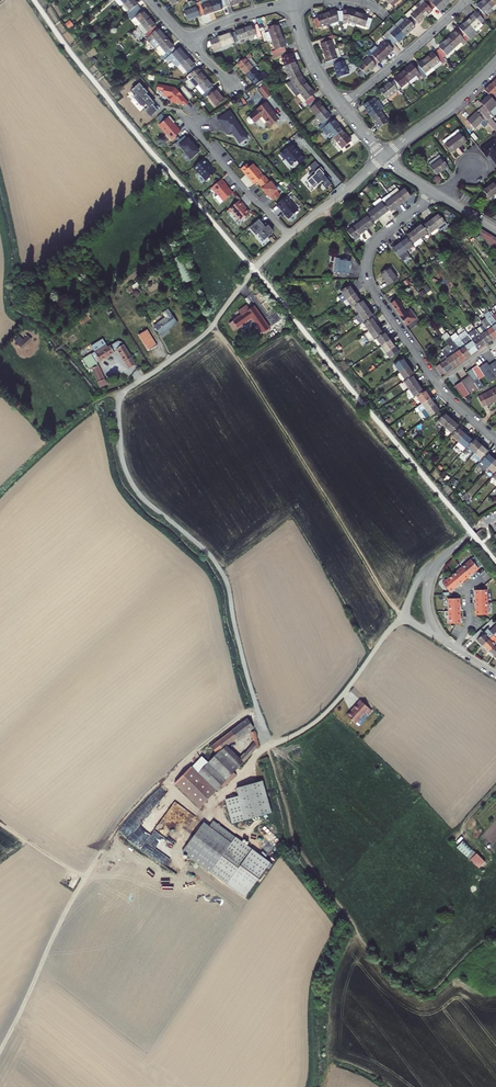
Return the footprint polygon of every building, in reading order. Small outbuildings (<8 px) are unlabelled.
[(133,14),(140,8),(137,5),(138,4),(135,0),(128,0),(124,4),(133,14)] [(210,1),(214,12),(223,9),(223,7),(226,6),(224,0),(210,0),(210,1)] [(425,17),(432,10),(431,9),(434,6),(428,0),(423,0),(425,2),(422,5),(419,3),(415,6),(418,9),(425,17)] [(447,0),(436,0),(435,1),(434,0),(428,0),(434,6),(439,12),(449,2),(447,0)] [(477,13),(484,20),(487,17),(484,14),(491,8),(484,0),(477,7),(480,11),(477,13)] [(491,8),(494,10),(495,8),(495,0),(484,0),(491,8)] [(183,8),(184,11),(187,21),(201,16),(200,15),(196,3),(195,1),(186,4),(183,8)] [(214,12),(210,1),(201,5),(200,2),(196,3),(200,15),(204,14),(204,15),(214,12)] [(133,14),(142,25),(150,18),(143,11),(140,8),(133,14)] [(418,9),(407,19),(414,26),(417,23),(418,23),(425,17),(418,9)] [(343,11),(343,23),(346,23),(346,24),(355,27),(356,24),(359,13),(350,10),(343,10),(343,11)] [(326,14),(329,24),(338,21),(338,23),(343,23),(343,11),(336,11),(335,11),(326,14)] [(356,24),(369,28),(372,19),(368,18),(369,16),(359,13),(356,24)] [(473,15),(466,22),(474,29),(476,32),(484,26),(481,23),(484,20),(477,13),(475,16),(473,15)] [(316,28),(329,24),(326,14),(317,17),(317,18),(313,19),(316,28)] [(405,16),(395,25),(397,28),(407,19),(405,16)] [(150,18),(142,25),(148,32),(145,35),(148,38),(158,29),(155,26),(156,25),(150,18)] [(405,36),(415,26),(414,26),(407,19),(397,28),(405,36)] [(460,29),(457,32),(466,41),(469,38),(470,39),(476,32),(474,29),(466,22),(459,28),(460,29)] [(260,33),(257,24),(253,25),(253,24),(244,28),(247,38),(260,33)] [(283,37),(278,24),(268,27),(269,31),(265,33),(268,42),(272,41),(283,37)] [(395,25),(388,32),(390,34),(397,28),(395,25)] [(247,38),(244,28),(234,31),(235,32),(231,33),(234,43),(247,38)] [(388,32),(385,35),(394,44),(397,42),(398,42),(405,36),(397,28),(390,34),(388,32)] [(148,38),(145,40),(148,43),(149,42),(155,50),(160,46),(168,39),(162,31),(161,32),(158,29),(148,38)] [(456,31),(446,41),(453,48),(456,52),(464,45),(467,42),(466,41),(457,32),(456,31)] [(230,32),(217,37),(218,38),(221,47),(234,43),(231,33),(230,32)] [(334,39),(333,35),(320,39),(322,43),(320,44),(323,53),(334,50),(331,40),(334,39)] [(386,42),(379,49),(386,56),(393,50),(391,47),(394,44),(385,35),(382,37),(386,42)] [(277,54),(286,51),(284,47),(286,47),(283,37),(272,41),(277,54)] [(213,51),(217,50),(221,48),(221,47),(218,38),(207,42),(207,48),(211,46),(213,51)] [(165,59),(168,57),(176,50),(174,47),(174,46),(168,39),(160,46),(163,49),(159,53),(162,56),(160,58),(163,61),(165,59)] [(443,58),(453,48),(446,41),(439,47),(440,48),(437,51),(443,58)] [(177,67),(180,64),(189,57),(182,50),(180,47),(176,50),(168,57),(165,59),(168,63),(171,60),(177,67)] [(341,57),(337,48),(334,50),(323,53),(327,62),(328,62),(329,65),(333,64),(348,59),(346,55),(341,57)] [(379,63),(386,56),(379,49),(369,58),(375,64),(378,62),(379,63)] [(285,66),(295,62),(292,53),(287,55),(286,51),(277,54),(278,58),(282,56),(285,66)] [(433,53),(425,59),(432,67),(440,61),(442,64),(446,61),(443,58),(437,51),(434,53),(433,53)] [(252,57),(249,54),(241,61),(237,64),(246,75),(254,68),(257,65),(251,58),(252,57)] [(187,72),(190,75),(197,68),(194,65),(195,65),(189,57),(180,64),(187,72)] [(345,64),(353,61),(350,58),(348,59),(333,64),(338,78),(348,74),(345,64)] [(366,75),(376,66),(375,64),(369,58),(359,68),(366,75)] [(425,73),(432,67),(425,59),(418,65),(419,66),(415,69),(421,76),(424,79),(427,76),(425,73)] [(440,61),(432,67),(435,70),(443,64),(442,64),(440,61)] [(291,80),(299,76),(297,72),(298,71),(295,62),(285,66),(289,76),(291,80)] [(180,64),(177,67),(184,74),(187,72),(180,64)] [(410,84),(421,76),(415,69),(412,71),(409,67),(401,73),(408,82),(410,84)] [(435,70),(432,67),(425,73),(427,76),(435,70)] [(187,77),(196,87),(199,85),(207,78),(198,68),(197,68),(190,75),(187,77)] [(246,75),(254,85),(261,80),(267,75),(264,72),(260,75),(254,68),(246,75)] [(408,82),(401,73),(394,79),(395,80),(392,83),(398,90),(401,87),(403,91),(410,85),(407,82),(408,82)] [(300,93),(308,86),(302,79),(301,79),(299,76),(291,80),(286,83),(295,97),(296,97),(300,93)] [(202,95),(205,98),(208,96),(215,89),(212,86),(213,86),(207,78),(199,85),(205,93),(202,95)] [(386,99),(398,90),(392,83),(391,82),(380,90),(386,99)] [(492,98),(494,96),(495,98),(495,90),(490,84),(484,90),(489,95),(492,98)] [(150,117),(157,112),(152,105),(150,103),(152,102),(147,96),(147,97),(145,95),(148,93),(144,89),(143,89),(139,85),(134,88),(131,92),(135,97),(133,98),(137,103),(139,102),(142,106),(144,108),(146,107),(147,109),(146,110),(145,111),(150,117)] [(184,106),(188,103),(180,93),(179,94),(178,93),(176,90),(175,88),(157,85),(156,90),(163,91),(162,96),(167,97),(172,103),(173,102),(175,104),(177,103),(179,105),(182,103),(184,106)] [(196,87),(202,95),(205,93),(199,85),(196,87)] [(307,105),(315,99),(312,96),(315,94),(308,86),(300,93),(296,97),(302,104),(301,105),(303,108),(307,105)] [(265,99),(266,99),(258,88),(256,89),(265,99)] [(225,100),(216,89),(215,89),(208,96),(217,106),(225,100)] [(481,103),(482,104),(483,106),(493,116),(495,114),(495,103),(492,98),(489,95),(481,103)] [(377,100),(374,97),(363,105),(371,117),(380,111),(383,109),(384,108),(379,99),(377,100)] [(316,116),(324,109),(318,102),(317,102),(315,99),(307,105),(316,116)] [(265,124),(268,127),(279,119),(276,115),(275,115),(265,102),(256,110),(248,117),(253,122),(253,123),(261,116),(266,123),(265,124)] [(477,111),(485,120),(495,133),(495,124),(491,119),(494,117),(493,116),(483,106),(477,111)] [(325,127),(332,121),(330,118),(331,117),(324,109),(316,116),(325,127)] [(383,109),(380,111),(388,122),(391,120),(383,109)] [(230,111),(217,119),(228,135),(232,132),(239,143),(248,138),(230,111)] [(388,122),(380,111),(371,117),(379,128),(388,122)] [(485,120),(477,111),(467,120),(475,129),(485,120)] [(163,112),(157,117),(161,121),(166,117),(163,112)] [(174,123),(169,117),(159,125),(167,135),(167,137),(170,141),(181,132),(177,128),(176,128),(173,124),(174,123)] [(325,127),(322,129),(327,135),(330,133),(334,137),(342,131),(333,120),(332,121),(325,127)] [(495,133),(486,124),(483,127),(491,136),(495,133)] [(471,129),(467,132),(474,142),(478,139),(471,129)] [(351,141),(342,131),(334,137),(342,148),(351,141)] [(453,139),(459,147),(466,141),(460,133),(457,135),(454,131),(450,134),(453,139)] [(450,134),(442,140),(451,153),(459,147),(453,139),(450,134)] [(199,152),(187,139),(180,146),(186,153),(185,154),(190,159),(199,152)] [(486,158),(490,156),(491,155),(495,161),(494,162),(495,164),(495,140),(481,151),(486,158)] [(304,160),(291,144),(279,155),(284,161),(286,159),(291,166),(296,161),(299,164),(304,160)] [(208,164),(203,158),(193,167),(197,173),(198,172),(205,181),(215,172),(211,167),(210,168),(208,165),(208,164)] [(430,167),(436,174),(447,166),(441,158),(430,167)] [(320,168),(315,162),(309,166),(313,171),(315,173),(320,168)] [(257,182),(262,178),(259,175),(260,174),(261,174),(256,168),(255,169),(252,165),(248,167),(246,164),(240,169),(245,175),(245,174),(249,178),(248,178),(253,185),(257,182)] [(311,178),(307,181),(314,189),(322,181),(324,183),(323,185),(326,189),(332,184),(326,177),(324,179),(322,176),(324,175),(322,173),(323,171),(320,168),(315,173),(313,171),(308,175),(311,178)] [(262,178),(257,182),(262,189),(269,197),(273,201),(280,195),(276,191),(277,191),(270,182),(269,183),(263,176),(263,177),(262,177),(262,178)] [(226,185),(221,179),(211,188),(223,201),(232,193),(227,188),(225,186),(226,185)] [(494,181),(483,190),(489,198),(495,193),(495,184),(494,181)] [(396,187),(388,193),(392,198),(399,192),(396,187)] [(399,192),(405,200),(410,196),(404,188),(399,192)] [(398,206),(405,200),(399,192),(392,198),(398,206)] [(384,203),(392,198),(388,193),(380,199),(384,203)] [(297,211),(285,197),(276,204),(281,210),(281,209),(283,212),(282,213),(288,219),(297,211)] [(390,212),(398,206),(392,198),(384,203),(389,210),(390,212)] [(381,216),(389,210),(384,203),(380,199),(373,204),(381,216)] [(244,206),(239,200),(226,211),(228,213),(231,210),(240,221),(249,213),(245,208),(244,209),(242,207),(244,206)] [(373,221),(381,216),(375,207),(367,213),(368,215),(373,221)] [(437,228),(445,222),(439,214),(431,220),(437,228)] [(366,229),(374,223),(373,221),(368,215),(360,221),(366,229)] [(258,220),(248,228),(255,236),(257,234),(263,241),(273,233),(265,223),(263,225),(258,220)] [(429,234),(437,228),(431,220),(423,226),(428,232),(429,234)] [(358,236),(366,229),(360,221),(347,231),(355,242),(359,238),(358,236)] [(420,238),(428,232),(423,226),(422,224),(414,229),(420,238)] [(495,245),(495,239),(495,238),(478,228),(477,229),(491,249),(495,245)] [(423,241),(420,238),(414,229),(407,235),(408,237),(413,243),(414,245),(415,247),(423,241)] [(406,251),(414,245),(413,243),(408,237),(400,243),(406,251)] [(398,257),(406,251),(400,243),(392,249),(398,257)] [(171,259),(182,284),(192,279),(182,254),(171,259)] [(351,260),(336,258),(334,272),(348,274),(351,260)] [(389,267),(381,273),(389,284),(397,279),(389,267)] [(347,298),(355,293),(349,285),(341,291),(347,298)] [(360,301),(355,293),(347,298),(352,306),(354,305),(360,301)] [(354,305),(359,313),(368,308),(362,299),(360,301),(354,305)] [(397,299),(390,303),(397,314),(398,313),(400,316),(399,316),(406,326),(417,318),(410,309),(405,313),(401,308),(403,307),(397,299)] [(268,325),(254,306),(249,309),(246,305),(239,311),(242,315),(230,324),(235,331),(252,318),(261,330),(268,325)] [(373,315),(368,308),(359,313),(355,316),(361,324),(363,322),(371,316),(373,315)] [(484,315),(492,326),(495,332),(495,321),(492,316),(489,311),(484,315)] [(80,319),(82,323),(91,318),(89,314),(80,319)] [(377,325),(371,316),(363,322),(369,330),(377,325)] [(162,341),(179,328),(172,319),(155,331),(162,341)] [(144,324),(136,329),(150,351),(158,345),(144,324)] [(383,333),(377,325),(369,330),(366,333),(371,341),(376,338),(383,333)] [(483,326),(476,331),(485,344),(493,339),(486,330),(483,326)] [(486,330),(493,339),(495,336),(495,332),(492,326),(486,330)] [(476,331),(475,330),(468,335),(478,349),(485,344),(476,331)] [(22,347),(32,338),(25,332),(16,342),(22,347)] [(390,340),(384,332),(383,333),(376,338),(381,346),(390,340)] [(461,340),(471,354),(478,349),(468,335),(461,340)] [(131,368),(138,364),(135,359),(125,342),(121,340),(111,345),(106,336),(94,343),(97,349),(85,355),(91,366),(94,365),(101,380),(107,377),(99,361),(120,349),(131,368)] [(459,337),(453,342),(465,359),(471,354),(461,340),(459,337)] [(398,352),(390,340),(381,346),(390,358),(398,352)] [(452,341),(447,344),(448,345),(460,363),(465,359),(453,342),(452,341)] [(460,363),(448,345),(441,350),(445,356),(453,368),(460,363)] [(442,376),(453,368),(445,356),(440,359),(440,361),(441,363),(436,367),(442,376)] [(408,366),(403,358),(394,364),(400,372),(408,366)] [(489,383),(495,378),(495,373),(490,365),(487,362),(479,367),(484,375),(489,383)] [(478,378),(484,375),(479,367),(478,365),(472,369),(478,378)] [(413,374),(408,366),(400,372),(405,380),(412,375),(413,374)] [(472,369),(467,372),(467,373),(469,376),(474,383),(479,380),(478,378),(472,369)] [(417,383),(412,375),(405,380),(404,381),(409,389),(417,383)] [(474,383),(469,376),(461,381),(467,391),(475,385),(474,383)] [(107,377),(101,380),(104,387),(110,384),(107,377)] [(461,381),(454,386),(462,397),(469,394),(467,391),(461,381)] [(423,391),(417,383),(409,389),(406,391),(412,399),(416,396),(423,391)] [(478,397),(483,406),(486,404),(487,405),(495,400),(495,388),(478,397)] [(416,396),(422,404),(430,398),(425,390),(423,391),(416,396)] [(425,408),(430,416),(439,410),(430,398),(422,404),(417,407),(420,411),(425,408)] [(445,427),(452,420),(444,414),(438,421),(445,427)] [(459,426),(452,420),(445,427),(452,434),(458,428),(459,426)] [(465,434),(458,428),(452,434),(451,435),(458,442),(465,434)] [(473,440),(465,434),(458,442),(456,445),(463,451),(465,449),(466,448),(473,440)] [(481,445),(474,439),(473,440),(466,448),(465,449),(472,456),(475,453),(481,445)] [(489,451),(481,445),(475,453),(482,459),(487,453),(489,451)] [(495,460),(487,453),(482,459),(480,461),(488,467),(495,460)] [(495,460),(488,467),(495,474),(495,473),(495,461),(495,460)] [(479,568),(472,559),(462,567),(470,576),(471,577),(474,574),(473,573),(479,568)] [(470,576),(462,567),(453,575),(461,585),(464,582),(464,581),(470,576)] [(458,588),(461,585),(453,575),(443,583),(451,592),(457,587),(458,588)] [(488,602),(488,589),(475,590),(475,594),(476,594),(476,602),(488,602)] [(461,606),(461,598),(449,598),(449,610),(461,610),(463,610),(462,606),(461,606)] [(488,614),(488,602),(476,602),(475,602),(475,607),(477,607),(477,615),(488,614)] [(461,618),(461,610),(449,610),(450,623),(463,622),(463,618),(461,618)] [(473,636),(483,646),(495,633),(495,625),(494,626),(492,624),(484,632),(481,630),(473,636)] [(495,644),(495,643),(495,633),(483,646),(489,652),(495,644)] [(352,711),(362,701),(361,700),(352,711)] [(347,716),(356,724),(367,712),(369,715),(373,711),(362,701),(352,711),(347,716)] [(237,739),(254,727),(248,718),(211,747),(215,753),(227,745),(236,738),(237,739)] [(208,762),(202,757),(176,785),(200,808),(217,790),(224,782),(238,767),(255,749),(259,747),(255,731),(251,732),(254,743),(240,759),(226,745),(221,750),(220,750),(208,762)] [(238,767),(224,782),(227,785),(241,770),(238,767)] [(273,813),(263,781),(238,789),(240,797),(227,801),(234,825),(273,813)] [(204,822),(183,850),(244,896),(270,862),(215,821),(210,827),(204,822)] [(129,839),(140,846),(145,838),(134,831),(129,839)] [(464,839),(457,846),(467,856),(474,849),(464,839)] [(164,864),(168,857),(159,851),(154,858),(164,864)] [(479,867),(486,861),(477,852),(470,858),(479,867)]
